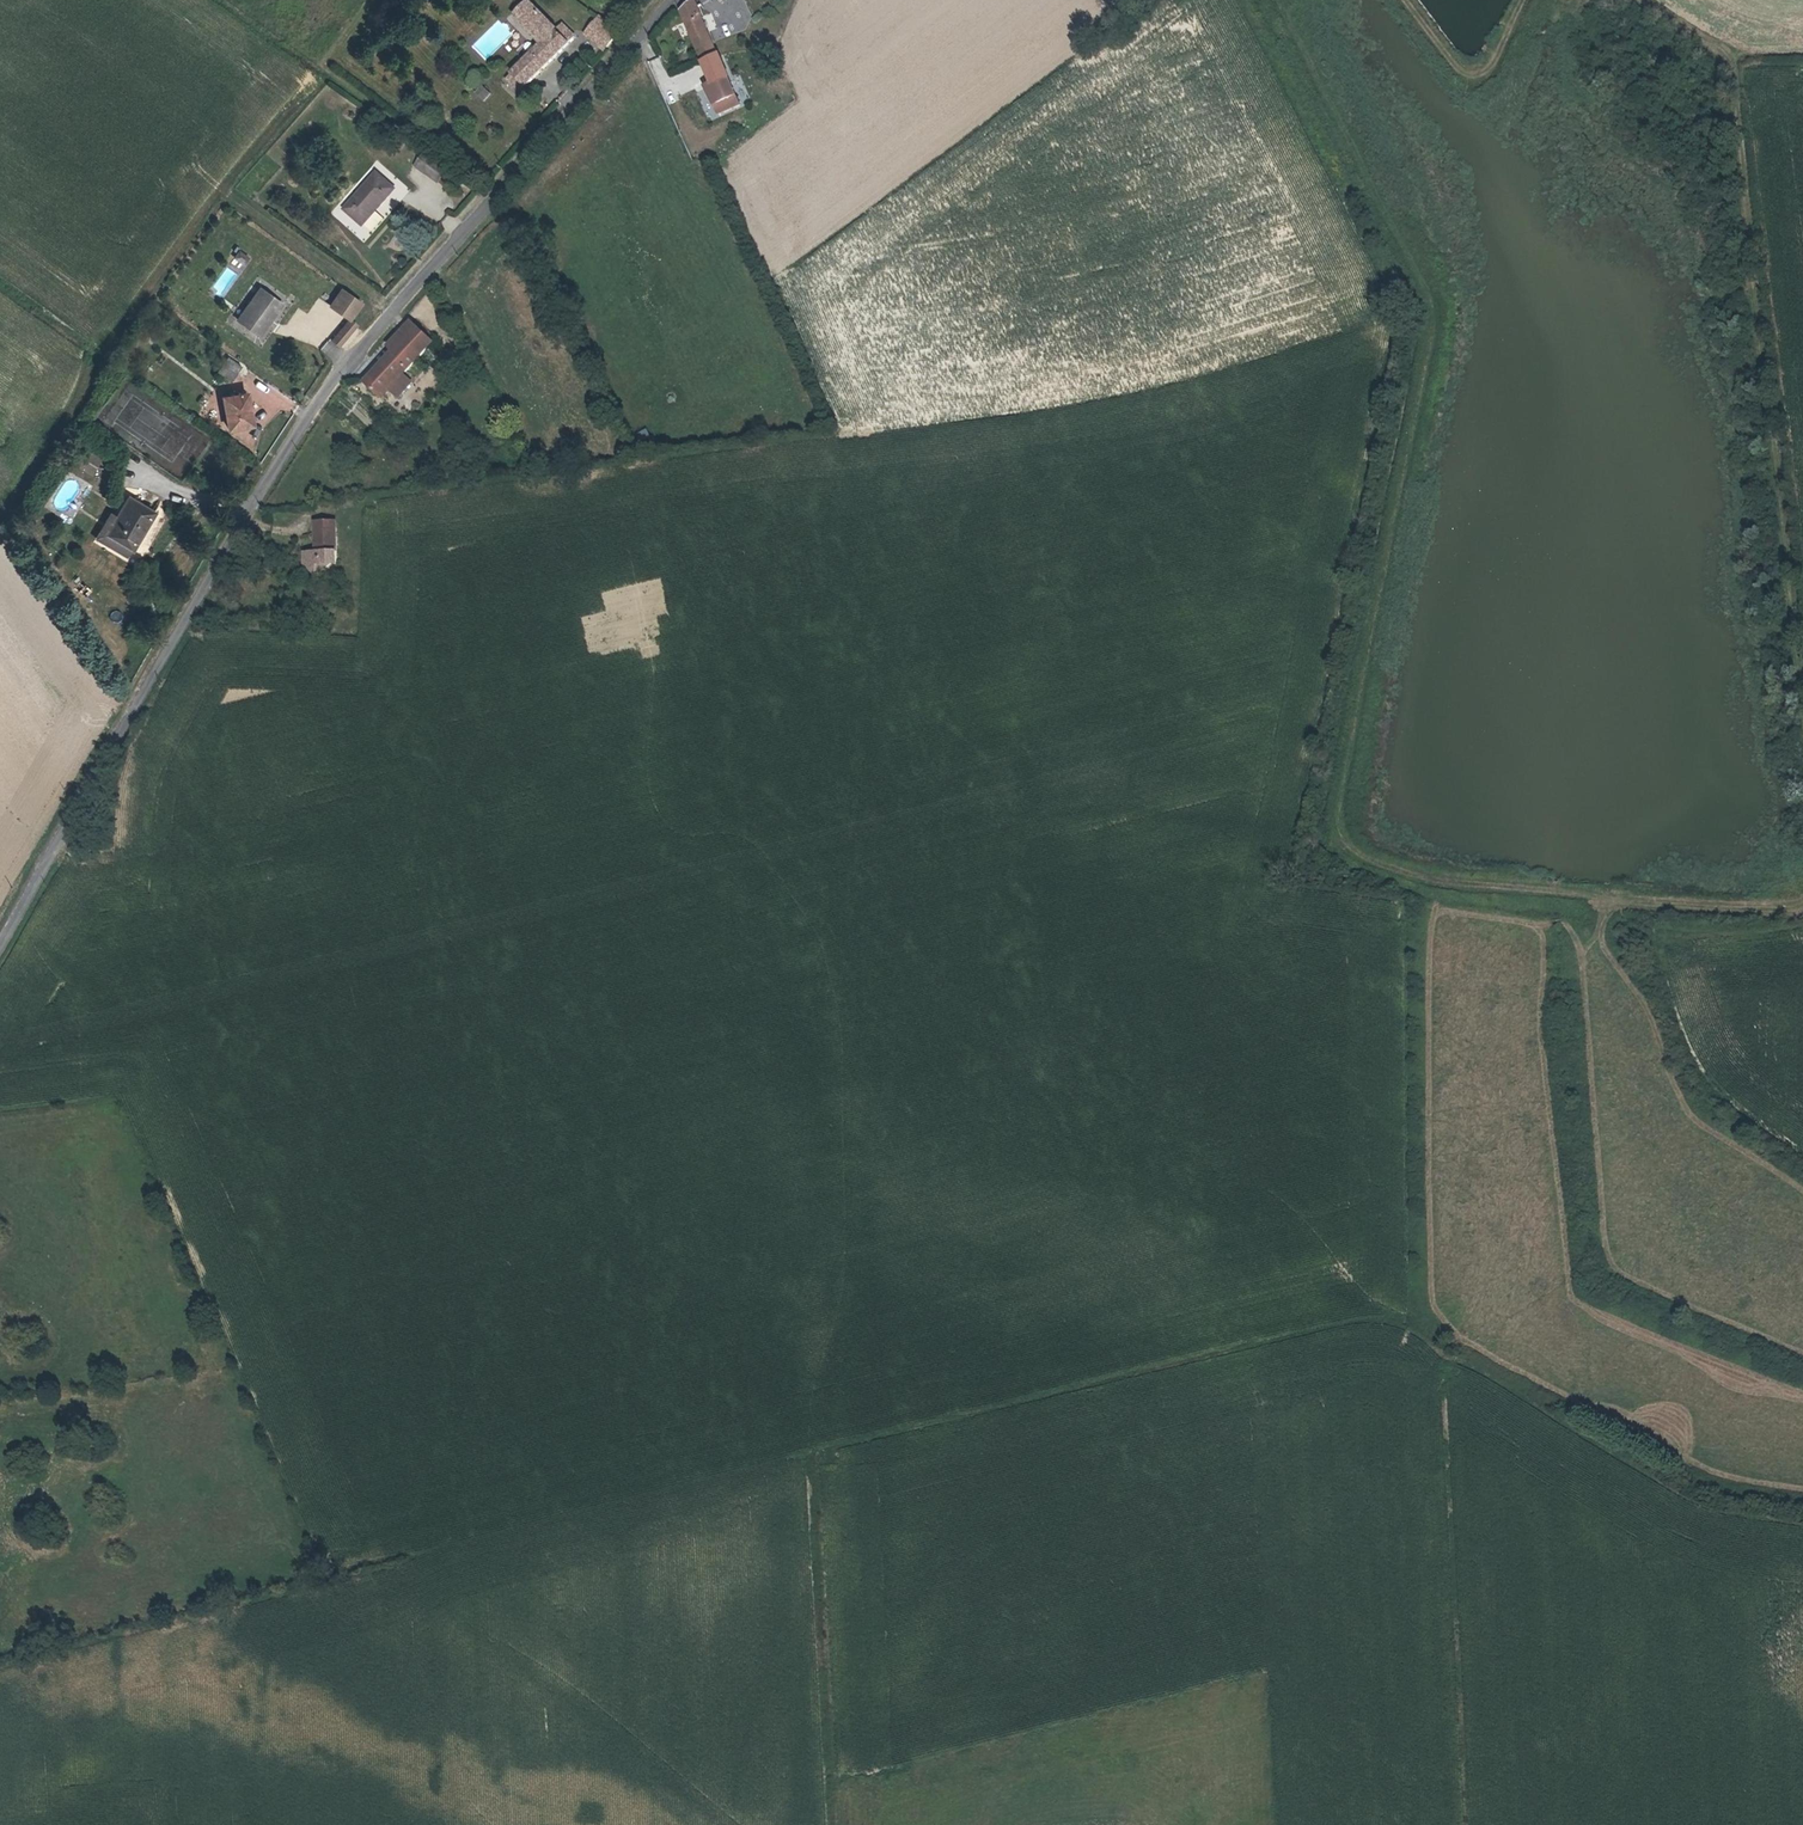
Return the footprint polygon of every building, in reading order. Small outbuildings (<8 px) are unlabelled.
[(698,51),(713,44),(694,0),(693,0),(680,11),(698,51)] [(522,14),(508,29),(537,55),(510,85),(504,92),(518,105),(525,98),(571,46),(556,33),(551,40),(522,14)] [(587,35),(581,43),(600,58),(605,51),(612,43),(613,41),(594,26),(593,28),(587,35)] [(740,103),(713,44),(698,51),(713,82),(706,85),(714,104),(721,101),(724,109),(740,103)] [(487,102),(493,94),(482,87),(476,95),(487,102)] [(427,155),(417,169),(438,185),(449,172),(427,155)] [(376,171),(346,209),(364,223),(394,185),(376,171)] [(269,296),(248,325),(268,340),(290,311),(269,296)] [(365,382),(367,383),(373,389),(382,398),(390,389),(399,397),(412,382),(404,374),(431,341),(409,321),(388,345),(393,350),(365,382)] [(351,322),(337,339),(343,345),(357,327),(351,322)] [(214,376),(227,385),(239,366),(226,357),(214,376)] [(368,395),(373,389),(367,383),(362,389),(368,395)] [(243,395),(220,401),(228,432),(252,426),(243,395)] [(87,449),(78,465),(90,472),(99,457),(87,449)] [(130,499),(108,538),(134,552),(156,514),(130,499)] [(316,521),(316,553),(306,566),(319,575),(329,563),(334,563),(334,521),(316,521)] [(304,564),(306,566),(316,553),(305,553),(304,564)]
